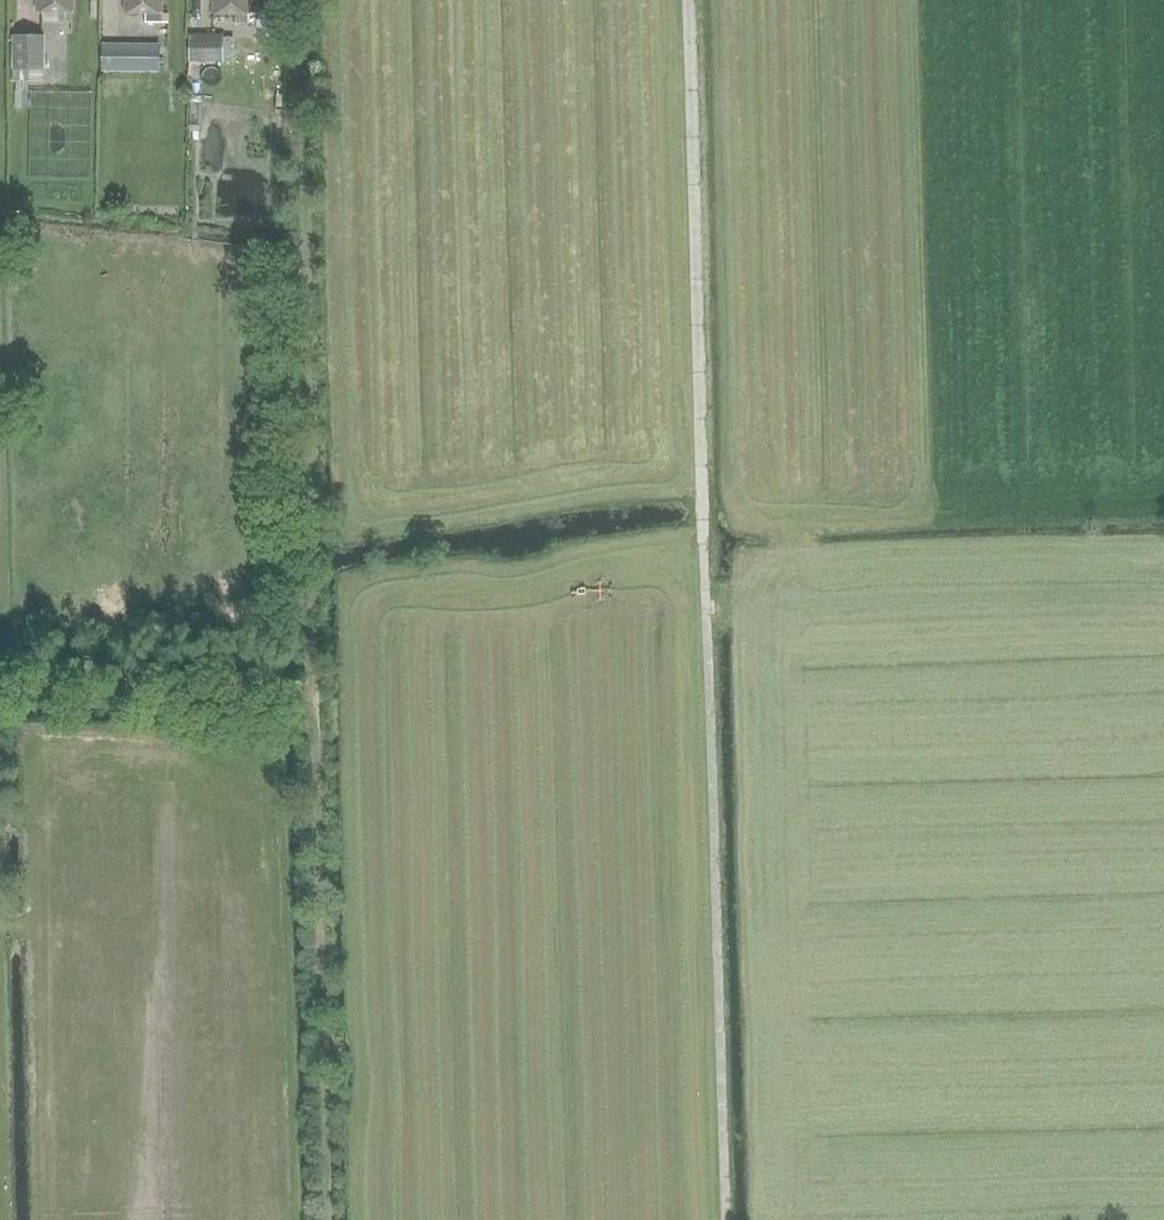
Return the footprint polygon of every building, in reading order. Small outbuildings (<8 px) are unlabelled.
[(58,23),(71,23),(71,12),(74,12),(74,0),(37,0),(37,11),(59,11),(58,23)] [(126,12),(145,12),(145,24),(158,24),(161,24),(161,12),(162,12),(163,0),(126,0),(126,12)] [(248,23),(248,13),(251,13),(251,0),(214,0),(214,12),(235,13),(235,23),(248,23)] [(284,13),(269,13),(269,27),(283,27),(284,13)] [(223,34),(188,33),(188,63),(223,64),(223,34)] [(29,91),(29,82),(29,69),(49,69),(49,35),(17,35),(17,69),(12,69),(12,82),(16,82),(16,91),(29,91)] [(102,43),(102,71),(136,71),(136,43),(102,43)]
